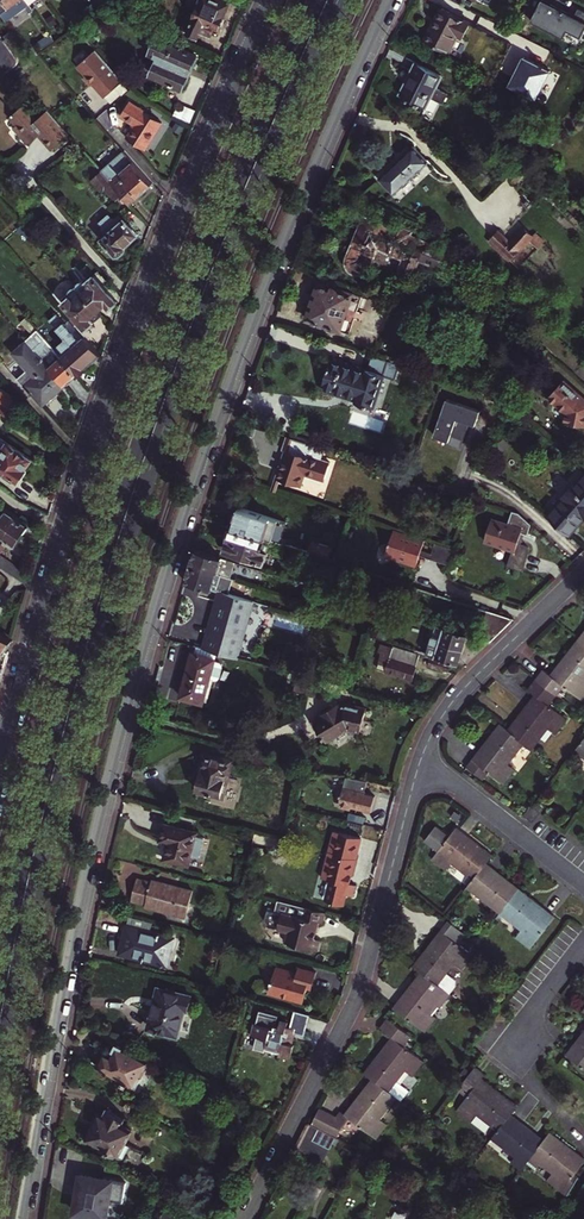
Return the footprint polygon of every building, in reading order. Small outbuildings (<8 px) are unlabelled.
[(2,15),(7,23),(29,6),(25,0),(0,0),(0,13),(2,15)] [(220,29),(221,27),(223,27),(225,22),(224,19),(230,6),(217,0),(200,0),(199,3),(200,5),(195,16),(192,15),(190,20),(186,18),(181,30),(173,27),(169,36),(195,47),(202,32),(212,36),(216,27),(220,29)] [(543,0),(531,21),(563,38),(567,31),(581,38),(583,32),(583,11),(579,9),(575,17),(543,0)] [(457,35),(463,39),(471,24),(441,9),(425,41),(449,53),(457,35)] [(98,20),(90,24),(94,30),(101,25),(98,20)] [(1,78),(3,76),(12,69),(18,64),(19,59),(7,42),(13,37),(10,32),(4,37),(0,32),(0,77),(1,78)] [(161,59),(153,75),(156,76),(156,79),(162,82),(165,80),(183,88),(184,86),(187,85),(190,79),(188,76),(192,67),(195,66),(198,60),(196,58),(197,55),(182,48),(182,50),(159,40),(152,55),(161,59)] [(106,63),(93,49),(75,66),(84,75),(82,77),(89,85),(91,83),(103,97),(122,80),(106,63)] [(509,87),(536,100),(550,71),(523,57),(509,87)] [(443,104),(448,94),(435,88),(441,76),(417,64),(400,96),(427,109),(432,98),(443,104)] [(134,143),(145,150),(162,123),(130,102),(121,116),(132,123),(135,125),(132,130),(127,138),(130,140),(129,141),(133,144),(134,143)] [(28,144),(39,134),(40,133),(54,149),(70,135),(51,113),(48,110),(37,119),(24,104),(12,115),(19,124),(17,126),(14,128),(28,144)] [(19,124),(12,115),(9,117),(17,126),(19,124)] [(52,150),(54,149),(40,133),(39,134),(52,150)] [(414,147),(381,178),(394,194),(428,162),(414,147)] [(130,203),(152,183),(123,151),(101,170),(123,194),(129,202),(130,203)] [(123,194),(101,170),(92,179),(102,191),(105,189),(115,201),(123,194)] [(511,180),(515,183),(522,175),(516,170),(509,178),(511,180)] [(113,218),(110,214),(100,222),(103,226),(104,230),(103,231),(121,252),(127,247),(126,246),(139,234),(126,219),(123,222),(118,216),(116,218),(113,218)] [(390,226),(365,216),(347,260),(346,263),(347,267),(350,271),(352,274),(354,275),(357,276),(360,277),(363,276),(365,274),(368,273),(370,270),(378,250),(403,260),(399,269),(399,272),(400,274),(402,276),(404,277),(407,278),(410,277),(413,275),(427,242),(412,236),(413,232),(391,223),(390,226)] [(27,248),(35,241),(14,217),(4,226),(14,238),(17,236),(27,248)] [(499,231),(492,238),(496,242),(493,245),(510,261),(533,237),(523,228),(510,242),(499,231)] [(83,294),(99,312),(106,305),(110,309),(117,303),(94,276),(87,283),(91,287),(83,294)] [(319,283),(307,319),(350,333),(362,297),(319,283)] [(102,316),(99,312),(83,294),(76,286),(66,295),(69,298),(63,303),(87,329),(102,316)] [(79,340),(57,314),(49,320),(56,328),(88,365),(100,354),(84,336),(79,340)] [(65,354),(60,357),(76,375),(77,376),(89,365),(88,365),(56,328),(49,335),(65,354)] [(44,339),(60,357),(65,354),(49,335),(44,339)] [(62,382),(39,356),(26,341),(13,353),(34,378),(26,385),(43,405),(65,385),(62,382)] [(46,350),(39,356),(62,382),(65,385),(76,375),(60,357),(55,361),(46,350)] [(400,364),(371,355),(367,369),(331,358),(322,386),(344,393),(343,396),(357,400),(356,403),(370,408),(381,374),(395,379),(400,364)] [(564,381),(549,397),(556,403),(568,414),(566,423),(583,427),(583,398),(564,381)] [(10,422),(21,405),(0,390),(0,414),(10,422)] [(480,411),(448,399),(434,434),(448,440),(452,435),(464,438),(471,418),(477,420),(480,411)] [(323,449),(304,442),(287,437),(283,449),(287,450),(277,478),(301,486),(303,479),(304,476),(323,482),(329,464),(319,460),(320,458),(323,449)] [(0,439),(0,476),(2,474),(4,475),(7,475),(8,474),(20,481),(23,481),(27,475),(25,471),(32,460),(0,439)] [(304,476),(303,479),(322,485),(323,482),(304,476)] [(575,486),(573,484),(561,497),(563,499),(549,515),(570,534),(583,519),(583,476),(575,486)] [(233,527),(267,538),(273,540),(279,520),(240,507),(233,527)] [(8,509),(0,521),(0,536),(14,546),(29,524),(8,509)] [(518,512),(512,510),(508,523),(492,518),(484,541),(513,550),(508,566),(524,571),(530,549),(530,547),(529,546),(522,543),(525,533),(529,534),(532,524),(518,512)] [(263,550),(267,538),(233,527),(230,529),(227,535),(229,540),(226,549),(228,550),(227,551),(241,555),(242,554),(266,562),(270,552),(263,550)] [(422,549),(425,539),(395,529),(387,555),(417,565),(420,555),(422,549)] [(310,552),(329,558),(333,547),(314,541),(310,552)] [(432,553),(431,559),(449,565),(454,548),(452,548),(436,542),(432,553)] [(190,565),(235,579),(238,580),(243,564),(195,549),(190,565)] [(432,553),(422,549),(420,555),(431,559),(432,553)] [(417,566),(417,565),(387,555),(386,556),(417,566)] [(230,594),(235,579),(190,565),(186,581),(221,591),(230,594)] [(230,594),(221,591),(205,648),(218,651),(220,652),(237,657),(253,601),(230,594)] [(468,636),(438,626),(433,641),(463,651),(468,636)] [(6,665),(9,653),(6,649),(12,640),(0,632),(0,661),(6,665)] [(579,638),(551,674),(545,669),(537,679),(560,697),(568,688),(583,699),(583,698),(583,642),(579,638)] [(459,664),(463,651),(433,641),(429,654),(459,664)] [(207,701),(214,679),(220,676),(223,666),(220,661),(215,660),(218,651),(205,648),(196,645),(194,653),(193,652),(181,697),(204,703),(205,700),(207,701)] [(413,680),(420,656),(382,645),(379,653),(383,654),(378,670),(413,680)] [(428,666),(449,672),(452,663),(431,656),(428,666)] [(311,679),(307,695),(314,697),(318,681),(311,679)] [(536,694),(509,729),(526,743),(533,749),(549,728),(557,733),(568,719),(553,706),(560,697),(537,679),(529,689),(536,694)] [(324,716),(314,722),(327,743),(350,729),(361,732),(367,709),(346,704),(341,706),(340,704),(323,714),(324,716)] [(510,764),(526,743),(509,729),(501,723),(467,768),(488,784),(495,777),(506,785),(516,770),(510,764)] [(583,757),(583,739),(575,750),(583,757)] [(203,794),(208,796),(210,795),(213,796),(214,795),(226,798),(229,785),(226,784),(232,761),(207,755),(204,765),(204,764),(197,788),(199,789),(198,792),(203,794)] [(372,813),(374,804),(376,796),(368,794),(361,793),(362,789),(366,790),(368,781),(347,777),(343,794),(341,794),(340,798),(341,799),(340,805),(372,813)] [(532,804),(525,814),(534,821),(541,811),(533,805),(532,804)] [(198,833),(165,824),(161,841),(170,843),(165,860),(190,866),(193,855),(200,857),(205,838),(197,836),(198,833)] [(487,862),(492,855),(457,827),(450,836),(437,825),(426,840),(439,851),(432,859),(447,870),(453,863),(474,879),(486,863),(487,862)] [(330,852),(323,878),(332,880),(326,901),(342,905),(345,894),(354,896),(357,885),(351,884),(358,859),(330,852)] [(474,879),(467,888),(501,913),(520,889),(486,863),(474,879)] [(137,880),(132,902),(146,905),(145,908),(187,919),(194,891),(153,880),(152,883),(137,880)] [(555,916),(520,889),(501,913),(522,930),(517,937),(531,948),(555,916)] [(307,908),(286,903),(283,914),(305,919),(307,908)] [(322,924),(326,913),(307,908),(305,919),(283,914),(282,914),(271,911),(268,922),(271,927),(278,929),(289,932),(287,943),(319,951),(321,941),(315,939),(319,923),(322,924)] [(129,927),(150,933),(152,924),(131,919),(129,927)] [(421,972),(450,994),(453,990),(452,989),(455,978),(448,974),(455,965),(462,970),(473,955),(459,943),(467,934),(449,921),(414,966),(421,972)] [(168,967),(175,939),(150,933),(129,927),(126,926),(120,954),(161,965),(161,966),(164,967),(164,966),(168,967)] [(312,986),(316,972),(298,967),(296,973),(275,967),(269,993),(301,1001),(304,1000),(305,995),(304,993),(304,992),(305,991),(306,989),(306,988),(307,984),(312,986)] [(450,994),(421,972),(394,1008),(426,1032),(437,1018),(433,1014),(438,1006),(441,1008),(451,995),(450,994)] [(159,988),(149,1029),(178,1036),(185,1009),(189,1010),(192,996),(159,988)] [(274,1018),(275,1015),(260,1011),(256,1024),(255,1024),(252,1035),(257,1036),(254,1048),(265,1051),(266,1048),(280,1052),(279,1056),(291,1059),(294,1045),(292,1044),(294,1039),(291,1038),(293,1032),(295,1033),(305,1035),(310,1015),(294,1011),(290,1027),(287,1027),(288,1022),(281,1020),(280,1027),(275,1026),(277,1019),(274,1018)] [(404,1046),(411,1037),(388,1018),(380,1029),(392,1038),(365,1072),(373,1079),(397,1098),(400,1099),(407,1090),(397,1082),(406,1070),(413,1076),(425,1062),(404,1046)] [(567,1054),(583,1067),(583,1031),(567,1054)] [(136,1086),(150,1061),(117,1044),(112,1055),(106,1052),(98,1066),(105,1069),(105,1071),(108,1072),(109,1071),(123,1079),(123,1080),(128,1083),(129,1082),(136,1086)] [(474,1068),(457,1090),(466,1097),(457,1109),(472,1120),(477,1113),(498,1129),(511,1113),(517,1105),(482,1078),(484,1075),(474,1068)] [(321,1109),(313,1125),(336,1136),(339,1138),(343,1129),(352,1119),(376,1138),(388,1124),(381,1119),(397,1098),(373,1079),(346,1114),(342,1111),(337,1117),(321,1109)] [(100,1114),(87,1140),(101,1147),(99,1152),(123,1165),(132,1147),(127,1144),(133,1131),(122,1125),(124,1120),(126,1120),(127,1118),(120,1114),(119,1116),(108,1110),(105,1117),(100,1114)] [(544,1139),(511,1113),(498,1129),(492,1137),(515,1155),(511,1161),(521,1169),(527,1162),(544,1139)] [(336,1136),(313,1125),(310,1123),(296,1150),(322,1162),(333,1142),(336,1136)] [(550,1131),(544,1139),(527,1162),(535,1168),(540,1162),(552,1172),(546,1180),(567,1195),(578,1176),(574,1173),(583,1161),(583,1158),(550,1131)] [(125,1204),(128,1184),(83,1176),(76,1214),(108,1218),(111,1201),(125,1204)] [(480,1181),(477,1189),(485,1193),(489,1186),(480,1181)] [(168,1206),(161,1218),(192,1218),(168,1206)]
